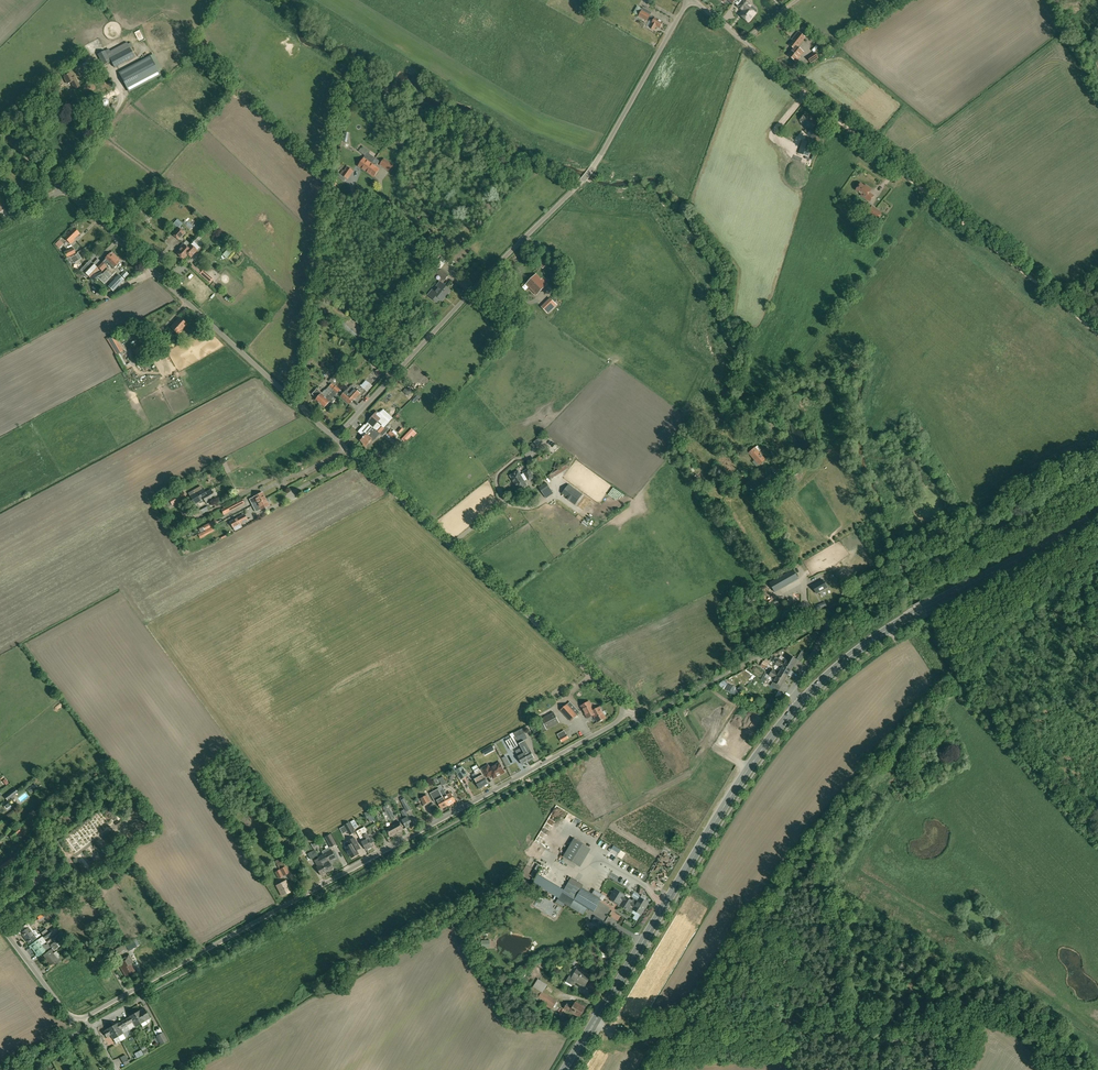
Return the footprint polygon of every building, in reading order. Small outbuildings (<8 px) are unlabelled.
[(744,0),(743,0),(739,4),(738,6),(743,10),(740,14),(749,21),(750,21),(752,19),(752,18),(756,13),(749,7),(751,5),(744,0)] [(654,30),(656,26),(660,28),(663,22),(655,17),(655,18),(650,15),(651,12),(643,8),(642,11),(641,11),(639,16),(647,20),(648,19),(653,21),(652,23),(650,27),(654,30)] [(796,62),(800,57),(799,57),(803,52),(797,47),(805,37),(798,31),(793,38),(794,38),(789,44),(793,47),(788,55),(796,62)] [(109,49),(106,51),(110,59),(130,48),(133,46),(131,43),(128,44),(127,42),(110,51),(109,49)] [(115,67),(134,57),(130,48),(110,59),(115,67)] [(103,65),(110,62),(105,51),(98,55),(103,65)] [(815,54),(810,56),(811,57),(808,59),(811,63),(818,58),(815,54)] [(130,92),(160,76),(150,56),(119,72),(130,92)] [(75,76),(73,77),(71,73),(64,76),(68,84),(71,82),(74,89),(80,86),(75,76)] [(810,152),(816,154),(821,134),(814,128),(817,123),(805,114),(800,120),(801,121),(800,122),(803,124),(805,124),(811,129),(807,134),(814,139),(811,149),(810,152)] [(808,156),(811,144),(802,141),(799,153),(808,156)] [(364,159),(359,166),(366,171),(375,159),(375,158),(368,153),(361,148),(359,151),(365,156),(363,159),(364,159)] [(375,159),(366,171),(374,176),(379,169),(374,166),(375,164),(377,165),(380,161),(375,158),(375,159)] [(384,159),(380,165),(389,171),(391,172),(393,169),(391,168),(393,165),(384,159)] [(348,167),(344,172),(343,170),(340,174),(347,179),(353,171),(348,167)] [(868,187),(867,188),(860,183),(856,190),(862,194),(861,195),(870,201),(874,196),(869,193),(871,189),(868,187)] [(872,207),(867,214),(876,220),(881,213),(872,207)] [(173,224),(177,228),(182,223),(178,219),(173,224)] [(178,240),(184,233),(178,227),(172,234),(178,240)] [(74,228),(64,237),(69,243),(70,243),(71,244),(75,240),(73,239),(79,233),(74,228)] [(191,245),(186,241),(180,247),(181,248),(177,253),(179,255),(179,257),(181,259),(182,258),(183,259),(187,254),(191,257),(200,247),(194,242),(191,245)] [(61,254),(64,258),(75,253),(73,248),(64,252),(61,254)] [(225,249),(221,255),(224,258),(229,252),(225,249)] [(101,262),(97,266),(99,268),(101,269),(102,271),(106,267),(105,267),(109,263),(116,256),(113,254),(112,254),(110,253),(101,262)] [(101,272),(90,278),(92,282),(99,279),(98,278),(104,275),(108,279),(109,280),(117,271),(114,269),(120,262),(118,261),(119,260),(119,259),(116,256),(109,263),(105,267),(106,267),(107,269),(103,274),(102,274),(101,272)] [(98,269),(93,264),(85,272),(90,277),(98,269)] [(441,269),(437,274),(445,280),(448,275),(441,269)] [(201,271),(198,274),(208,283),(211,280),(201,271)] [(526,285),(536,295),(547,284),(537,274),(526,285)] [(119,275),(112,282),(117,287),(124,280),(119,275)] [(446,293),(447,294),(450,290),(439,281),(428,295),(436,302),(439,298),(441,300),(446,293)] [(548,314),(556,305),(550,299),(541,307),(548,314)] [(179,318),(171,327),(178,334),(187,325),(179,318)] [(339,327),(353,340),(356,335),(343,323),(339,327)] [(106,338),(113,355),(120,352),(113,335),(106,338)] [(148,342),(134,351),(139,360),(153,351),(148,342)] [(165,351),(172,347),(169,342),(162,346),(165,351)] [(340,380),(339,380),(334,375),(329,381),(332,384),(321,395),(316,390),(312,394),(317,398),(316,400),(320,404),(336,387),(336,385),(340,380)] [(340,390),(341,389),(345,385),(344,384),(345,383),(340,379),(340,380),(336,385),(336,387),(320,404),(324,408),(325,407),(327,409),(333,403),(333,402),(336,399),(334,397),(336,394),(340,390)] [(364,380),(359,386),(367,392),(372,386),(364,380)] [(348,388),(345,385),(341,389),(340,390),(341,391),(340,392),(343,395),(341,396),(350,404),(360,393),(359,393),(360,392),(360,391),(358,389),(357,390),(354,388),(355,387),(355,386),(353,385),(352,385),(352,386),(351,385),(348,388)] [(364,435),(364,436),(365,437),(373,428),(375,429),(376,429),(380,425),(381,426),(383,428),(385,427),(385,426),(391,420),(385,414),(382,417),(377,412),(370,419),(371,419),(368,422),(365,426),(365,425),(359,431),(363,436),(364,435)] [(383,436),(389,429),(385,426),(385,427),(383,428),(381,426),(380,425),(376,429),(375,429),(373,428),(365,437),(364,436),(360,441),(366,446),(372,439),(374,441),(380,434),(383,436)] [(405,442),(412,435),(409,432),(402,439),(405,442)] [(532,444),(522,452),(526,457),(537,449),(532,444)] [(759,465),(765,459),(755,447),(749,453),(759,465)] [(771,451),(767,447),(762,451),(768,458),(770,456),(771,457),(773,456),(772,454),(771,454),(770,452),(771,451)] [(774,473),(782,466),(779,463),(776,465),(775,463),(770,468),(774,473)] [(568,467),(566,464),(549,475),(551,478),(568,467)] [(518,471),(510,476),(518,490),(526,485),(524,481),(527,479),(528,481),(533,478),(528,469),(523,472),(524,473),(520,475),(518,471)] [(770,474),(768,477),(763,481),(768,485),(769,487),(775,480),(770,474)] [(549,487),(542,492),(545,497),(552,492),(549,487)] [(582,495),(571,487),(564,497),(575,505),(582,495)] [(207,495),(205,493),(203,488),(190,495),(195,504),(195,505),(199,502),(200,503),(203,501),(203,500),(204,499),(203,498),(206,497),(205,496),(207,495)] [(211,490),(205,493),(207,495),(205,496),(206,497),(203,498),(204,499),(203,500),(203,501),(204,500),(206,503),(215,498),(211,490)] [(182,491),(165,501),(167,505),(167,504),(169,507),(172,505),(172,506),(186,498),(182,491)] [(265,499),(262,493),(249,499),(253,505),(261,501),(265,499)] [(244,504),(241,499),(226,506),(229,511),(244,504)] [(269,505),(265,499),(261,501),(253,505),(256,512),(269,505)] [(208,506),(192,514),(194,518),(209,510),(208,506)] [(229,522),(233,528),(248,520),(244,514),(229,522)] [(199,539),(213,532),(211,527),(216,524),(215,520),(197,529),(199,533),(197,534),(199,539)] [(775,592),(787,586),(781,576),(769,583),(775,592)] [(822,580),(812,586),(816,593),(827,588),(822,580)] [(825,602),(815,606),(817,611),(827,607),(825,602)] [(806,653),(802,651),(797,659),(798,660),(801,662),(806,653)] [(797,659),(789,655),(787,659),(795,664),(798,660),(797,659)] [(760,666),(765,669),(770,661),(764,658),(760,666)] [(787,659),(785,662),(780,658),(778,662),(792,670),(795,664),(787,659)] [(792,670),(778,662),(776,665),(781,668),(780,670),(788,675),(792,670)] [(788,675),(780,670),(779,673),(773,669),(771,672),(785,681),(788,675)] [(785,681),(771,672),(769,676),(775,679),(774,681),(782,686),(785,681)] [(722,680),(718,686),(735,696),(739,690),(722,680)] [(782,686),(774,681),(771,686),(779,691),(782,686)] [(580,712),(570,701),(561,711),(571,721),(577,715),(580,712)] [(585,715),(600,707),(594,710),(589,701),(581,706),(585,715)] [(600,707),(585,715),(587,718),(593,715),(597,722),(605,717),(600,707)] [(547,729),(559,722),(554,713),(541,719),(547,729)] [(516,738),(525,733),(522,728),(513,733),(516,738)] [(511,750),(519,745),(513,733),(510,734),(511,738),(506,741),(511,750)] [(530,750),(529,750),(525,741),(519,744),(521,748),(529,761),(534,758),(530,750)] [(493,747),(483,752),(485,756),(495,751),(493,747)] [(529,761),(521,748),(515,751),(518,756),(522,764),(529,761)] [(487,769),(486,767),(482,768),(487,777),(492,775),(494,779),(505,772),(500,763),(487,769)] [(456,770),(461,779),(467,776),(463,767),(456,770)] [(484,775),(481,769),(475,772),(478,778),(475,779),(480,788),(489,783),(484,775)] [(30,793),(35,789),(32,785),(27,789),(30,793)] [(439,788),(439,789),(448,805),(455,801),(451,793),(447,795),(443,788),(440,790),(439,788)] [(14,789),(7,795),(10,798),(11,798),(13,796),(18,792),(17,791),(15,789),(14,789)] [(448,805),(439,789),(431,793),(436,801),(437,800),(442,808),(448,805)] [(431,801),(427,795),(420,799),(424,805),(431,801)] [(401,800),(407,811),(411,809),(405,798),(401,800)] [(389,808),(385,811),(386,812),(389,818),(390,820),(394,817),(394,816),(390,808),(389,808)] [(371,810),(364,813),(367,818),(371,816),(373,820),(375,819),(373,815),(374,815),(371,810)] [(406,827),(412,824),(404,810),(401,811),(405,818),(402,820),(406,827)] [(390,836),(403,829),(399,821),(386,828),(390,836)] [(350,822),(345,825),(350,834),(355,832),(350,822)] [(20,826),(18,828),(9,834),(12,838),(21,832),(23,830),(20,826)] [(365,827),(357,831),(362,841),(361,842),(366,850),(372,846),(368,839),(370,838),(367,833),(366,831),(367,831),(365,827)] [(336,844),(330,834),(324,837),(330,847),(336,844)] [(350,845),(346,847),(348,850),(347,851),(348,854),(350,854),(352,857),(358,854),(357,851),(360,849),(359,845),(354,837),(348,841),(350,845)] [(575,839),(565,857),(577,864),(588,847),(575,839)] [(326,872),(332,869),(328,862),(335,858),(331,850),(329,847),(321,851),(324,855),(318,857),(326,872)] [(317,855),(316,852),(315,853),(314,850),(307,853),(310,859),(317,855)] [(0,866),(0,868),(4,873),(17,864),(12,857),(0,866)] [(319,858),(314,860),(318,866),(316,867),(320,875),(326,872),(318,857),(319,858)] [(279,869),(275,872),(279,879),(283,876),(290,873),(286,866),(283,860),(281,861),(276,863),(279,869)] [(521,875),(532,879),(536,869),(539,870),(540,866),(535,864),(534,869),(524,865),(521,875)] [(32,870),(36,875),(40,872),(36,866),(32,870)] [(282,896),(291,891),(286,880),(276,885),(282,896)] [(582,888),(570,881),(563,892),(575,900),(582,888)] [(592,894),(582,888),(575,900),(594,911),(601,900),(599,898),(592,894)] [(637,904),(625,896),(625,895),(616,889),(613,894),(613,896),(611,899),(612,899),(612,901),(614,902),(616,902),(619,904),(622,906),(623,906),(627,908),(627,909),(632,913),(634,910),(641,914),(649,903),(641,898),(637,904)] [(602,894),(595,890),(592,894),(599,898),(602,894)] [(610,915),(618,920),(621,916),(612,911),(610,915)] [(605,923),(596,917),(594,920),(604,926),(605,923)] [(22,928),(24,931),(21,933),(29,943),(41,935),(40,933),(39,934),(36,931),(34,930),(32,931),(30,928),(31,927),(28,923),(22,928)] [(43,935),(46,939),(52,934),(50,930),(43,935)] [(35,951),(42,945),(41,943),(45,940),(42,936),(30,945),(35,951)] [(128,950),(124,942),(115,947),(119,956),(123,954),(123,953),(128,950)] [(42,945),(35,951),(39,956),(50,947),(47,943),(45,945),(44,943),(42,945)] [(56,951),(53,953),(50,949),(43,955),(51,965),(54,962),(56,965),(61,961),(59,958),(61,956),(56,951)] [(97,954),(99,957),(86,964),(88,967),(98,961),(100,965),(104,963),(103,961),(106,959),(102,952),(97,954)] [(126,976),(134,971),(130,964),(133,962),(128,954),(117,961),(126,976)] [(591,976),(578,968),(572,977),(572,978),(576,980),(585,986),(591,976)] [(572,977),(570,976),(566,982),(572,985),(576,980),(572,978),(572,977)] [(548,985),(539,979),(528,996),(549,1009),(554,1001),(543,994),(548,985)] [(585,1008),(576,1003),(574,1007),(568,1003),(564,1009),(580,1018),(585,1008)] [(140,1011),(140,1010),(130,1016),(130,1017),(133,1022),(136,1027),(142,1023),(146,1021),(149,1019),(149,1017),(144,1008),(140,1011)] [(126,1019),(118,1024),(121,1029),(128,1025),(126,1021),(127,1020),(126,1019)] [(118,1024),(117,1023),(113,1026),(119,1037),(124,1034),(121,1029),(118,1024)] [(119,1037),(113,1026),(108,1029),(111,1034),(114,1039),(119,1037)] [(164,1033),(158,1036),(162,1044),(168,1041),(164,1033)] [(140,1050),(133,1053),(136,1058),(142,1055),(140,1050)]
